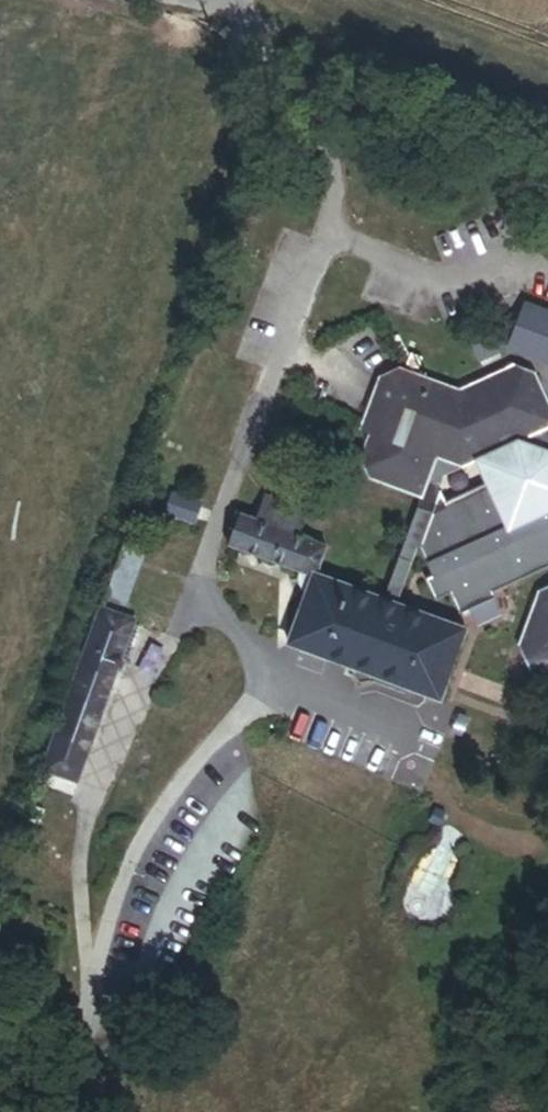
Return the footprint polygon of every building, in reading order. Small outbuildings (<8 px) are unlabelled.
[(520,350),(537,305),(531,303),(515,348),(520,350)] [(537,305),(520,350),(547,360),(547,309),(537,305)] [(404,368),(384,378),(364,431),(374,434),(365,459),(374,479),(426,498),(387,600),(401,605),(422,547),(447,478),(467,468),(522,443),(547,452),(547,394),(539,374),(518,366),(464,390),(404,368)] [(522,443),(467,468),(447,478),(422,547),(427,549),(439,577),(432,581),(441,602),(456,596),(465,617),(502,601),(499,596),(547,575),(547,452),(522,443)] [(268,492),(258,520),(298,536),(304,519),(308,508),(268,492)] [(298,536),(258,520),(240,513),(229,546),(316,578),(317,574),(326,548),(298,536)] [(147,549),(129,542),(110,594),(121,598),(128,601),(147,549)] [(387,600),(317,574),(316,578),(292,643),(328,657),(330,652),(408,680),(408,688),(443,700),(444,701),(470,630),(401,605),(387,600)] [(543,593),(524,647),(537,675),(547,679),(547,591),(543,593)] [(121,598),(110,594),(107,601),(119,605),(121,598)] [(105,607),(44,773),(78,785),(138,621),(105,607)]
